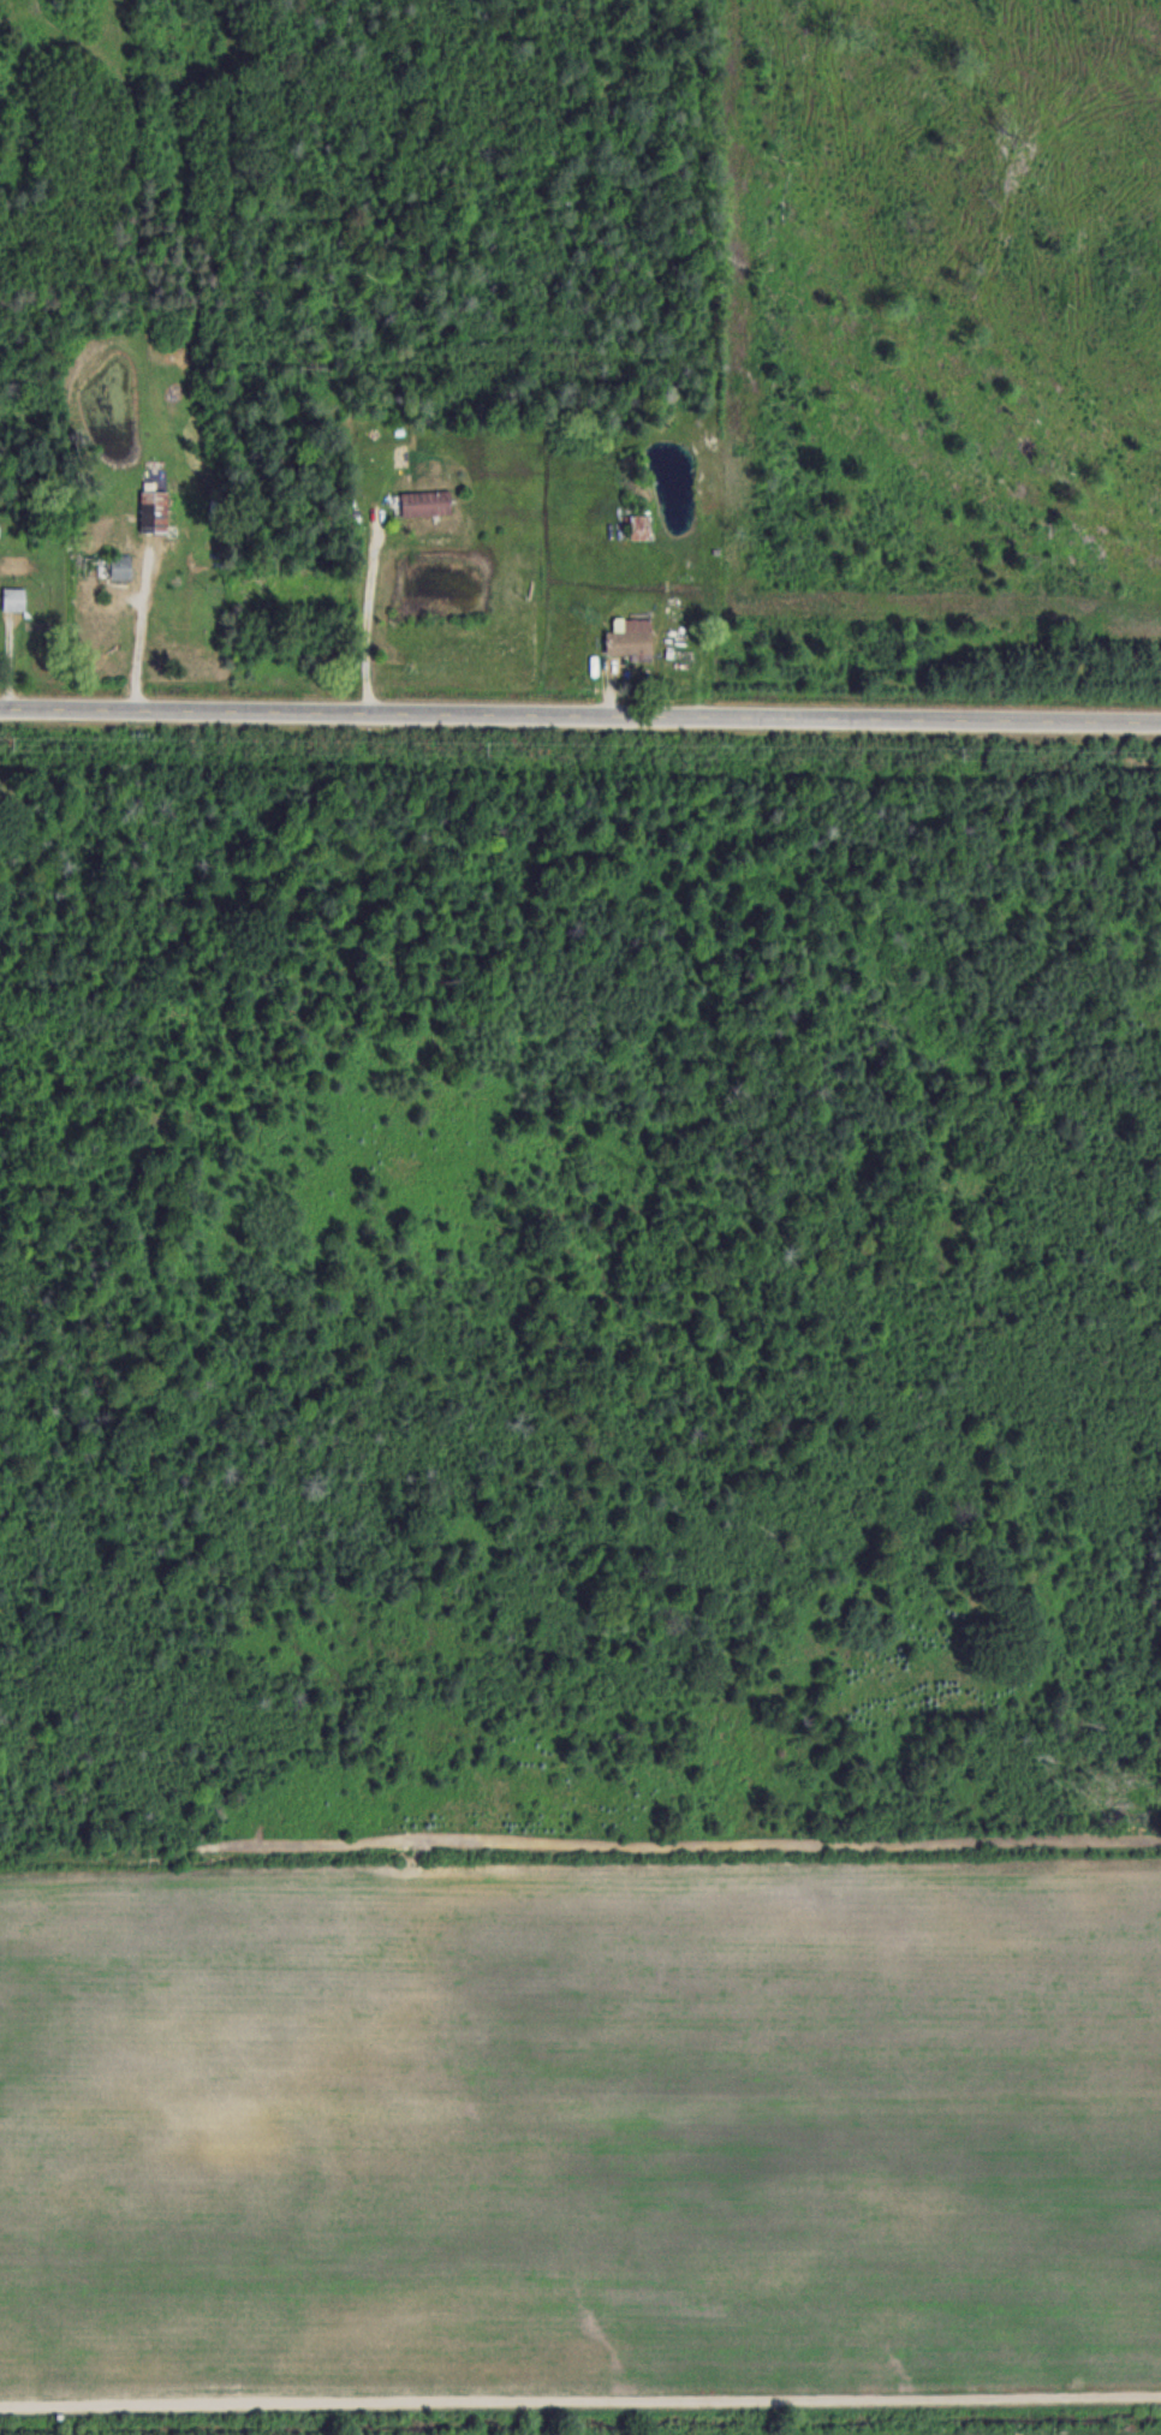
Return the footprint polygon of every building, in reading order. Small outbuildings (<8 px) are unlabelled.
[(139,533),(168,533),(168,491),(139,491),(139,533)] [(449,491),(401,491),(401,516),(449,516),(449,491)] [(649,515),(629,515),(629,539),(649,539),(649,515)] [(130,579),(130,556),(77,556),(77,580),(130,579)] [(26,588),(3,588),(3,611),(26,611),(26,588)] [(631,660),(651,660),(651,618),(612,618),(612,630),(605,630),(605,655),(631,655),(631,660)]
